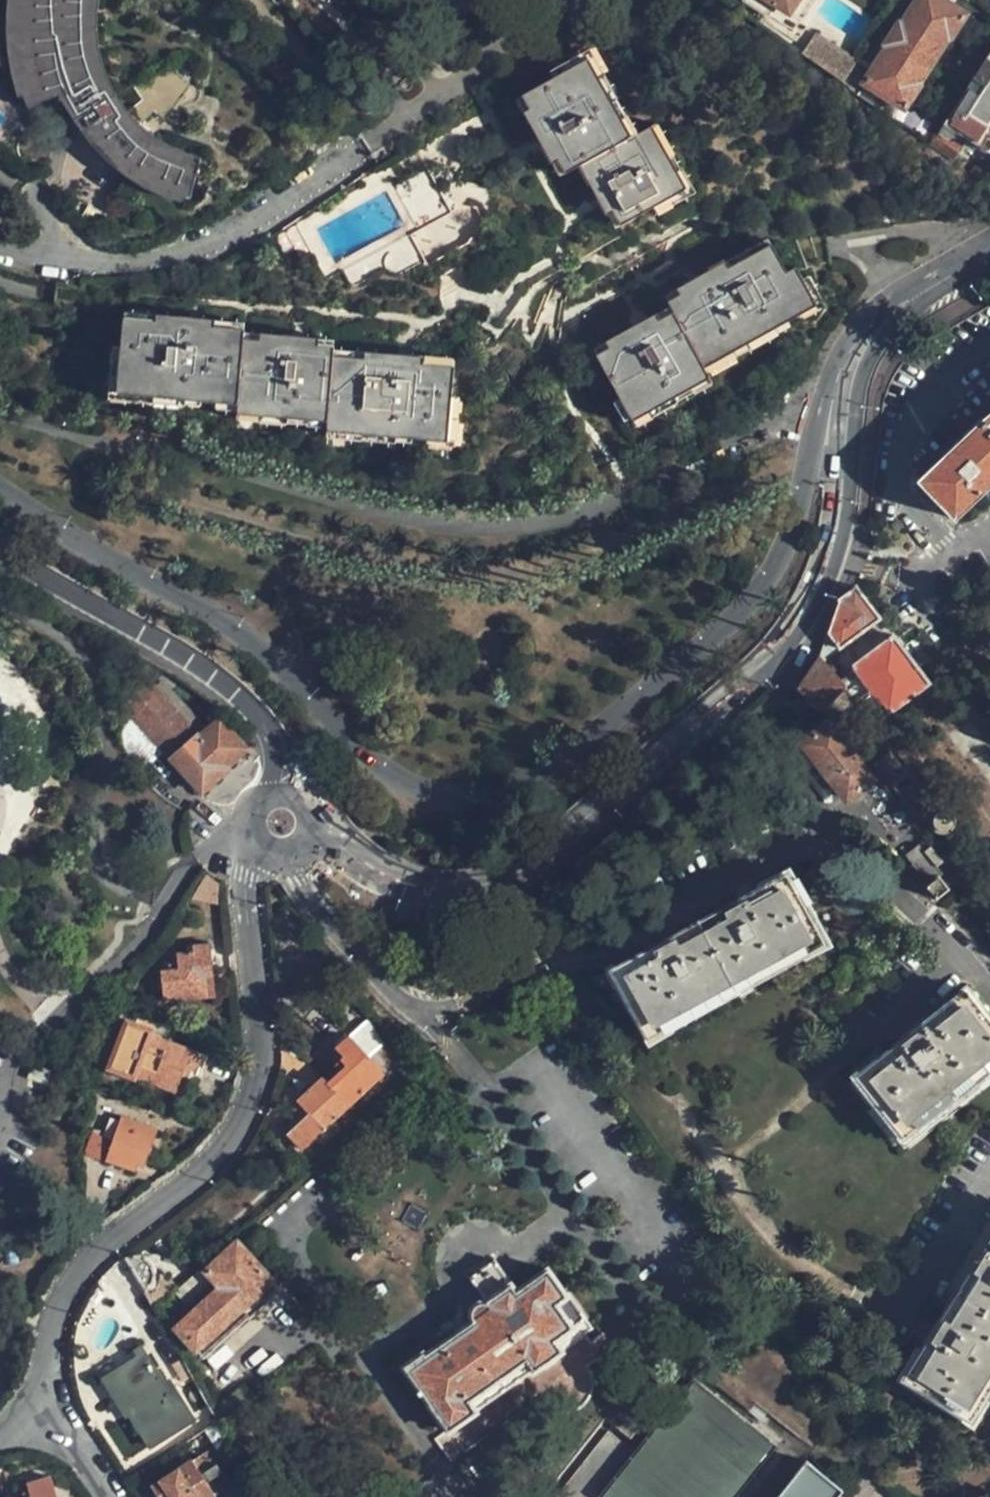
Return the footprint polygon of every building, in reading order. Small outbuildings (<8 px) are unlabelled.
[(8,12),(9,53),(19,88),(26,104),(63,89),(78,113),(81,114),(102,144),(132,172),(168,192),(196,198),(204,164),(170,153),(141,130),(127,114),(116,99),(114,96),(101,68),(94,35),(93,1),(94,0),(10,0),(8,12)] [(721,1),(736,12),(743,0),(722,0),(721,1)] [(795,0),(766,0),(787,13),(795,0)] [(853,62),(839,82),(855,93),(863,83),(902,109),(918,86),(914,84),(947,37),(949,38),(965,16),(941,0),(918,0),(901,25),(897,23),(884,41),(888,45),(868,72),(853,62)] [(802,41),(794,51),(804,58),(812,47),(802,41)] [(553,71),(557,78),(590,59),(633,133),(641,130),(634,120),(593,49),(553,71)] [(954,104),(944,118),(926,143),(947,158),(963,135),(987,151),(989,146),(989,122),(989,121),(989,119),(989,49),(954,104)] [(839,82),(853,62),(838,52),(826,72),(839,82)] [(590,59),(557,78),(526,95),(568,170),(588,160),(633,133),(590,59)] [(173,64),(123,94),(116,99),(127,114),(141,130),(158,112),(169,121),(194,87),(179,73),(173,64)] [(63,89),(26,104),(31,119),(60,108),(78,113),(63,89)] [(659,120),(651,124),(682,180),(650,199),(655,208),(696,185),(659,120)] [(651,124),(641,130),(633,133),(588,160),(621,215),(650,199),(682,180),(651,124)] [(397,185),(414,216),(445,198),(427,168),(397,185)] [(445,198),(414,216),(419,224),(450,207),(445,198)] [(669,311),(621,338),(591,355),(629,423),(708,379),(702,368),(787,319),(785,315),(811,300),(794,270),(786,274),(769,243),(665,303),(669,311)] [(235,398),(242,335),(243,328),(242,325),(124,316),(122,343),(113,343),(111,367),(119,368),(118,389),(235,398)] [(328,417),(335,354),(335,342),(242,335),(235,398),(235,410),(328,417)] [(404,359),(335,354),(328,417),(328,424),(346,425),(347,430),(430,436),(431,431),(448,433),(449,422),(457,422),(460,395),(452,395),(454,363),(404,359)] [(989,416),(946,454),(917,481),(953,517),(989,484),(989,416)] [(837,599),(826,630),(838,648),(879,618),(855,585),(837,599)] [(850,665),(855,672),(886,714),(927,683),(891,634),(850,665)] [(842,688),(820,657),(800,686),(820,712),(842,688)] [(146,667),(141,674),(151,686),(158,680),(146,667)] [(886,714),(855,672),(845,678),(877,721),(886,714)] [(122,705),(201,794),(228,771),(226,768),(245,752),(218,721),(198,738),(151,686),(141,674),(122,705)] [(846,799),(872,777),(844,742),(829,723),(801,744),(846,799)] [(667,1040),(799,971),(802,977),(825,964),(789,895),(744,918),(747,924),(660,970),(656,963),(613,986),(650,1057),(670,1047),(667,1040)] [(177,955),(179,966),(180,973),(169,974),(160,975),(164,1004),(205,999),(202,978),(211,977),(208,946),(192,947),(192,953),(177,955)] [(180,973),(179,966),(168,967),(169,974),(180,973)] [(202,978),(205,999),(213,999),(211,977),(202,978)] [(989,1068),(989,1026),(962,989),(939,1007),(942,1011),(879,1059),(876,1054),(852,1073),(901,1137),(989,1068)] [(195,1060),(193,1056),(190,1054),(147,1037),(132,1079),(172,1095),(180,1074),(183,1075),(187,1074),(192,1072),(195,1068),(196,1064),(195,1060)] [(327,1085),(347,1108),(383,1077),(349,1038),(336,1050),(344,1060),(335,1067),(341,1073),(327,1085)] [(299,1151),(347,1108),(327,1085),(321,1079),(295,1102),(307,1116),(286,1135),(299,1151)] [(120,1120),(118,1125),(105,1162),(132,1173),(135,1167),(142,1169),(156,1132),(120,1120)] [(105,1162),(118,1125),(112,1123),(105,1140),(91,1136),(83,1156),(104,1164),(105,1162)] [(989,1367),(989,1229),(976,1252),(981,1255),(930,1339),(925,1337),(900,1379),(968,1420),(981,1398),(974,1394),(989,1367)] [(264,1297),(276,1286),(236,1243),(205,1270),(218,1286),(175,1328),(200,1355),(245,1315),(249,1319),(267,1301),(264,1297)] [(559,1355),(552,1343),(584,1320),(566,1294),(562,1296),(546,1271),(516,1292),(510,1284),(475,1308),(472,1310),(470,1313),(469,1324),(423,1355),(422,1353),(400,1367),(445,1433),(476,1412),(468,1400),(524,1362),(532,1373),(559,1355)] [(199,1272),(178,1291),(187,1300),(208,1281),(199,1272)] [(178,1291),(175,1288),(155,1306),(169,1322),(189,1303),(187,1300),(178,1291)] [(101,1381),(140,1355),(134,1345),(95,1371),(101,1381)] [(165,1395),(140,1355),(101,1381),(123,1415),(126,1413),(148,1448),(192,1420),(173,1391),(165,1395)] [(777,1454),(696,1386),(635,1460),(607,1439),(559,1496),(742,1496),(777,1454)] [(167,1496),(212,1496),(227,1488),(205,1453),(189,1463),(188,1462),(157,1482),(167,1496)] [(809,1470),(786,1496),(844,1496),(809,1470)] [(47,1479),(24,1485),(27,1496),(53,1496),(47,1479)]
